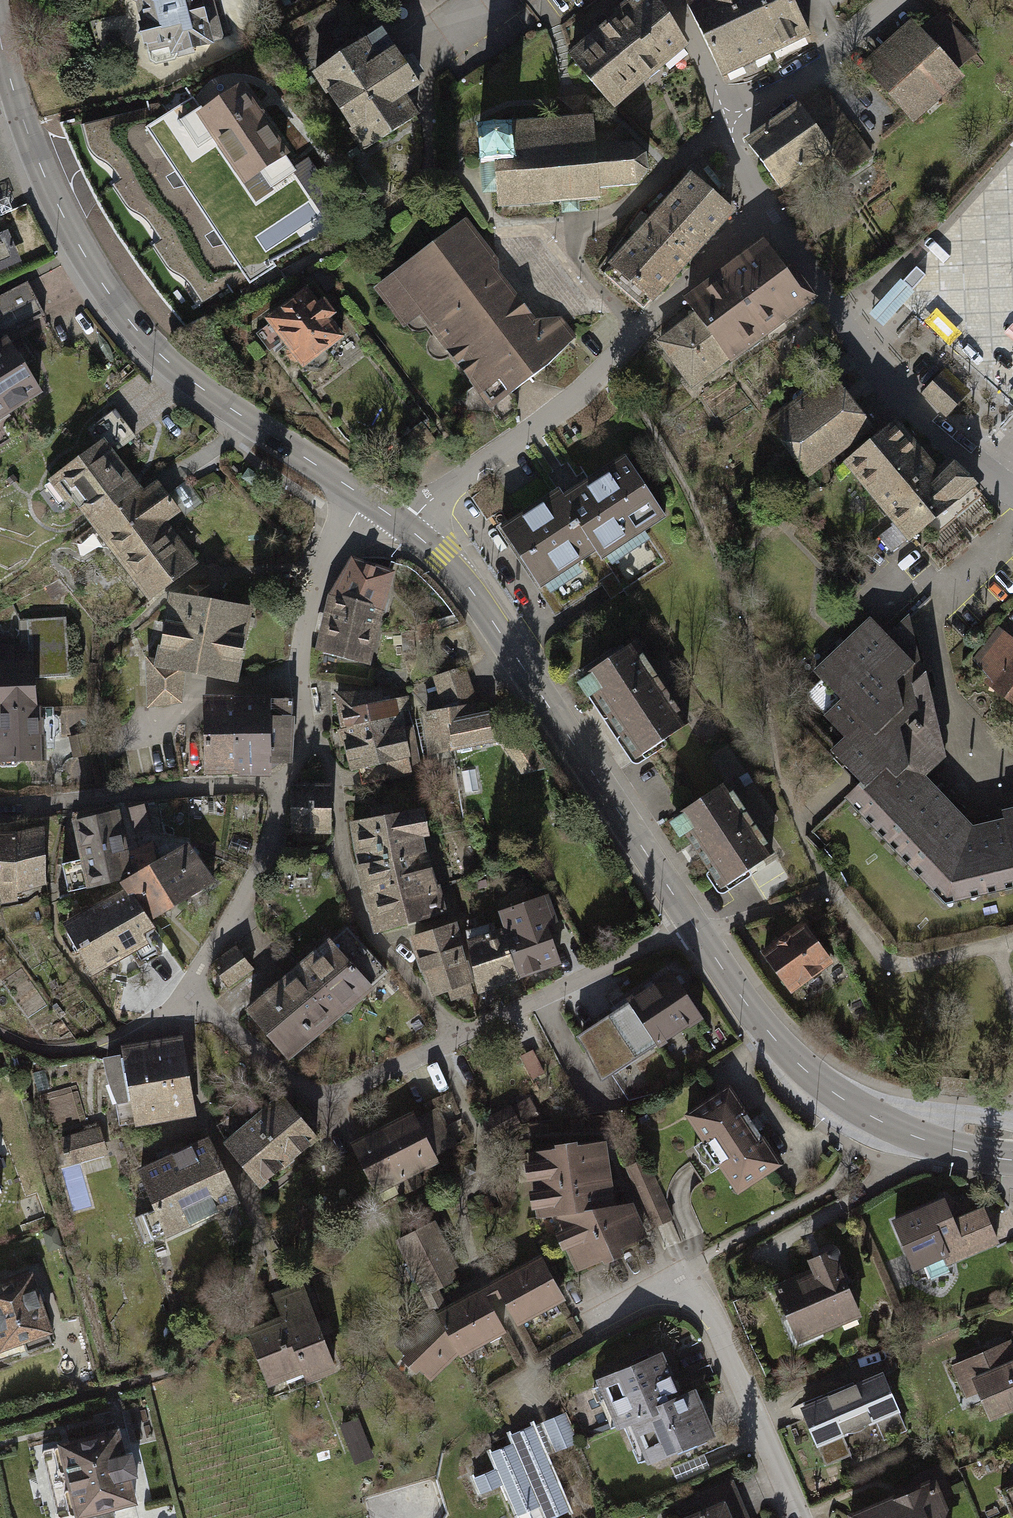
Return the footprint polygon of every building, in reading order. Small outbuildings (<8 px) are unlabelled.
[(126,14),(144,71),(212,50),(201,13),(185,18),(180,0),(173,0),(126,14)] [(660,76),(689,48),(658,0),(633,0),(610,19),(660,76)] [(726,81),(773,58),(747,0),(683,0),(726,81)] [(793,0),(747,0),(773,58),(811,39),(793,0)] [(610,19),(568,54),(615,109),(660,76),(610,19)] [(965,83),(911,23),(857,70),(912,131),(965,83)] [(362,159),(407,130),(393,109),(419,92),(379,31),(308,77),(362,159)] [(297,168),(241,82),(191,115),(251,195),(297,168)] [(869,154),(827,90),(802,106),(799,102),(745,138),(791,206),(869,154)] [(621,125),(595,129),(594,118),(588,118),(587,107),(561,108),(561,113),(562,120),(509,123),(509,129),(467,130),(472,170),(480,169),(482,197),(498,194),(499,208),(560,201),(561,212),(577,211),(577,200),(600,197),(598,187),(637,184),(648,171),(646,147),(632,140),(622,141),(621,125)] [(135,112),(67,137),(82,176),(149,148),(135,112)] [(693,174),(610,266),(612,268),(606,276),(644,309),(651,301),(654,304),(738,212),(693,174)] [(460,219),(369,288),(399,329),(403,326),(408,330),(413,332),(419,331),(422,329),(427,336),(423,340),(422,344),(422,350),(425,356),(431,360),(438,360),(444,358),(485,409),(576,341),(558,317),(532,319),(494,271),(494,259),(460,219)] [(0,233),(0,243),(1,244),(0,245),(0,272),(21,262),(8,231),(0,233)] [(788,275),(765,244),(715,281),(756,337),(813,295),(795,270),(788,275)] [(920,275),(911,267),(899,280),(908,288),(920,275)] [(756,337),(715,281),(687,302),(696,315),(660,342),(691,385),(756,337)] [(0,297),(0,317),(34,300),(26,284),(0,297)] [(297,363),(343,331),(316,292),(270,324),(297,363)] [(40,393),(6,337),(0,340),(0,417),(40,393)] [(943,372),(923,393),(946,415),(966,394),(943,372)] [(855,445),(870,425),(829,374),(765,425),(807,481),(855,445)] [(145,445),(118,413),(90,435),(104,452),(59,489),(87,526),(139,486),(121,464),(145,445)] [(937,470),(896,421),(842,465),(908,544),(931,528),(937,535),(957,518),(956,517),(982,495),(976,488),(977,487),(949,460),(937,470)] [(665,516),(624,455),(563,495),(559,489),(500,528),(558,614),(615,576),(602,558),(665,516)] [(87,526),(147,603),(200,563),(175,530),(189,518),(167,489),(151,501),(139,486),(87,526)] [(396,570),(351,553),(328,591),(385,607),(396,570)] [(241,681),(257,608),(173,591),(155,658),(146,657),(147,706),(188,703),(188,670),(241,681)] [(373,664),(385,607),(328,591),(316,648),(373,664)] [(38,703),(37,677),(70,676),(68,614),(29,615),(29,643),(0,644),(0,704),(38,703)] [(871,620),(817,669),(846,700),(830,715),(853,741),(839,754),(867,785),(850,800),(943,901),(1012,884),(1012,812),(1006,813),(1008,822),(974,830),(923,778),(945,757),(909,617),(888,638),(871,620)] [(1001,632),(973,658),(994,694),(1012,706),(1012,643),(1001,632)] [(692,732),(638,647),(582,682),(636,768),(692,732)] [(438,674),(446,705),(479,696),(470,665),(438,674)] [(334,689),(341,729),(413,724),(408,695),(386,698),(385,687),(334,689)] [(237,693),(202,692),(204,775),(239,774),(237,693)] [(297,693),(237,693),(239,774),(273,772),(273,755),(298,754),(297,693)] [(0,704),(0,760),(47,759),(45,702),(38,703),(0,704)] [(491,702),(432,714),(443,767),(502,755),(491,702)] [(341,729),(336,729),(340,746),(345,746),(351,770),(412,759),(410,744),(416,743),(413,724),(341,729)] [(332,782),(292,781),(291,832),(331,832),(332,782)] [(729,789),(675,823),(719,892),(772,858),(729,789)] [(119,804),(73,813),(82,858),(61,862),(66,887),(133,874),(119,804)] [(358,862),(432,835),(427,807),(349,821),(358,862)] [(0,830),(0,896),(0,903),(17,900),(18,892),(46,884),(43,824),(16,830),(0,830)] [(365,895),(440,873),(432,835),(358,862),(365,895)] [(177,910),(216,886),(190,844),(151,867),(177,910)] [(126,889),(149,927),(177,910),(151,867),(123,884),(126,889)] [(365,895),(377,934),(449,913),(440,873),(365,895)] [(524,979),(562,963),(542,908),(555,903),(539,873),(508,883),(518,905),(501,911),(507,929),(524,979)] [(126,889),(61,929),(93,981),(158,941),(149,927),(126,889)] [(411,937),(434,997),(476,984),(465,940),(460,923),(411,937)] [(847,979),(808,923),(761,956),(800,1012),(847,979)] [(524,979),(507,929),(465,940),(476,984),(480,997),(524,979)] [(376,991),(327,939),(279,983),(327,1035),(376,991)] [(235,949),(208,970),(224,991),(251,971),(235,949)] [(581,1033),(610,1078),(701,1019),(672,975),(581,1033)] [(289,1070),(327,1035),(279,983),(241,1018),(289,1070)] [(178,1042),(101,1060),(117,1132),(194,1120),(178,1042)] [(736,1198),(781,1170),(730,1089),(685,1117),(736,1198)] [(317,1142),(277,1098),(249,1118),(289,1165),(317,1142)] [(413,1111),(349,1145),(377,1197),(398,1186),(404,1196),(426,1184),(421,1174),(441,1163),(413,1111)] [(258,1193),(289,1165),(249,1118),(220,1145),(258,1193)] [(98,1127),(56,1138),(64,1167),(106,1155),(98,1127)] [(208,1138),(140,1170),(154,1208),(139,1215),(151,1246),(241,1204),(208,1138)] [(619,1205),(604,1143),(530,1154),(545,1222),(579,1275),(646,1236),(634,1202),(619,1205)] [(642,1160),(626,1167),(656,1229),(672,1221),(642,1160)] [(1001,1245),(984,1209),(953,1223),(944,1202),(893,1226),(919,1283),(1001,1245)] [(432,1224),(393,1244),(428,1312),(444,1304),(438,1291),(449,1285),(445,1276),(455,1271),(432,1224)] [(811,1276),(772,1294),(796,1347),(860,1318),(830,1252),(805,1263),(811,1276)] [(539,1257),(492,1284),(515,1328),(565,1302),(539,1257)] [(0,1287),(0,1362),(49,1349),(30,1279),(0,1287)] [(337,1375),(305,1288),(269,1301),(277,1323),(244,1335),(264,1388),(300,1374),(305,1386),(337,1375)] [(479,1289),(435,1314),(459,1357),(503,1333),(479,1289)] [(427,1388),(459,1357),(424,1321),(392,1351),(427,1388)] [(1012,1356),(1012,1340),(1012,1339),(986,1346),(990,1362),(1012,1356)] [(950,1366),(964,1398),(979,1391),(995,1426),(1012,1418),(1012,1359),(992,1369),(984,1351),(950,1366)] [(627,1425),(680,1402),(659,1355),(593,1384),(614,1431),(627,1425)] [(795,1410),(826,1474),(906,1435),(875,1371),(795,1410)] [(680,1402),(627,1425),(646,1469),(715,1439),(696,1395),(680,1402)] [(564,1416),(507,1437),(510,1447),(488,1456),(495,1472),(473,1482),(479,1501),(502,1492),(514,1517),(567,1517),(573,1516),(548,1459),(577,1447),(564,1416)] [(341,1425),(356,1465),(374,1458),(359,1418),(341,1425)] [(48,1446),(67,1517),(95,1517),(137,1507),(117,1428),(48,1446)] [(842,1514),(843,1517),(943,1517),(930,1483),(842,1514)] [(721,1494),(668,1517),(732,1517),(721,1494)]
